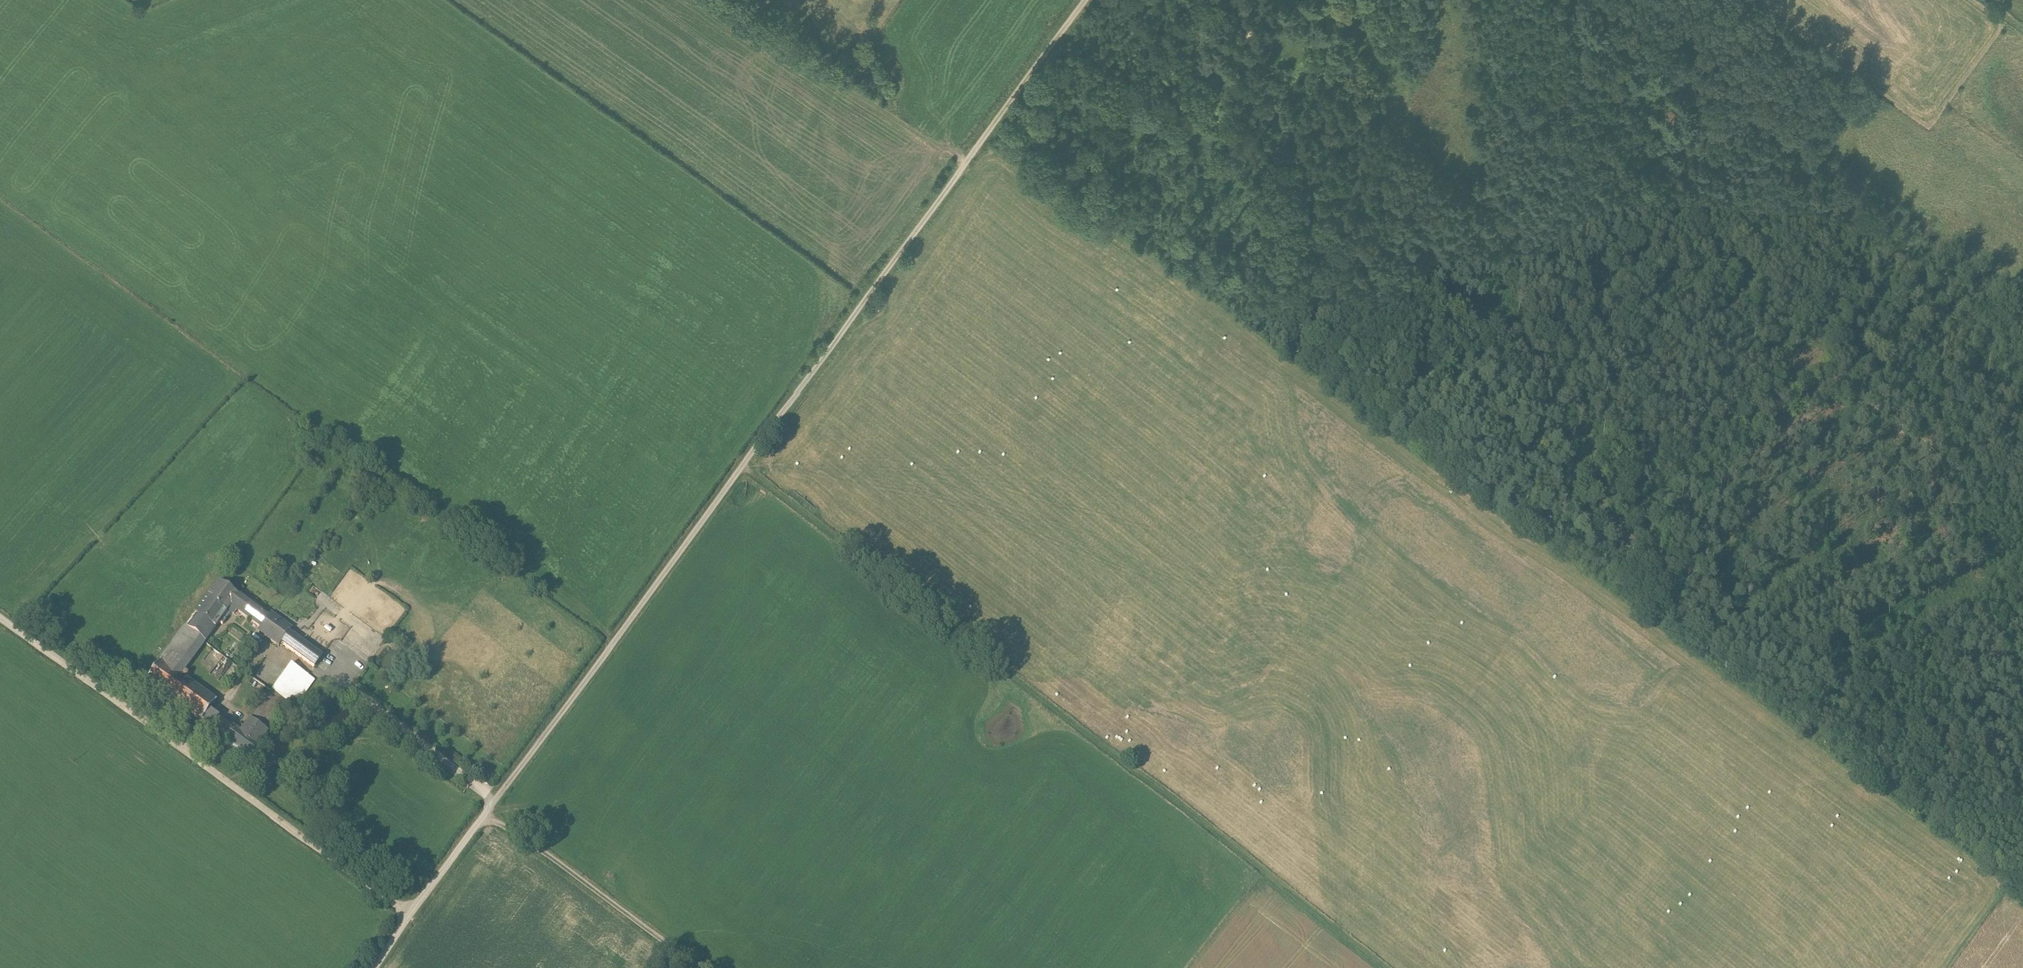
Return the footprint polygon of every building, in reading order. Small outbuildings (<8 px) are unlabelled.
[(218,582),(207,598),(226,612),(230,606),(260,628),(268,618),(218,582)] [(215,628),(226,612),(207,598),(195,614),(215,628)] [(277,647),(281,643),(288,632),(292,627),(272,612),(268,618),(260,628),(257,633),(277,647)] [(195,614),(184,629),(204,643),(215,628),(195,614)] [(180,676),(204,643),(184,629),(145,682),(162,694),(159,698),(164,701),(167,698),(205,726),(225,740),(233,729),(213,715),(209,711),(216,702),(180,676)] [(321,657),(288,632),(281,643),(314,667),(321,657)] [(205,652),(205,662),(224,662),(224,652),(205,652)] [(314,680),(292,664),(251,719),(268,731),(288,703),(295,707),(314,680)] [(233,729),(225,740),(248,757),(268,731),(251,719),(243,730),(241,729),(238,733),(233,729)]
